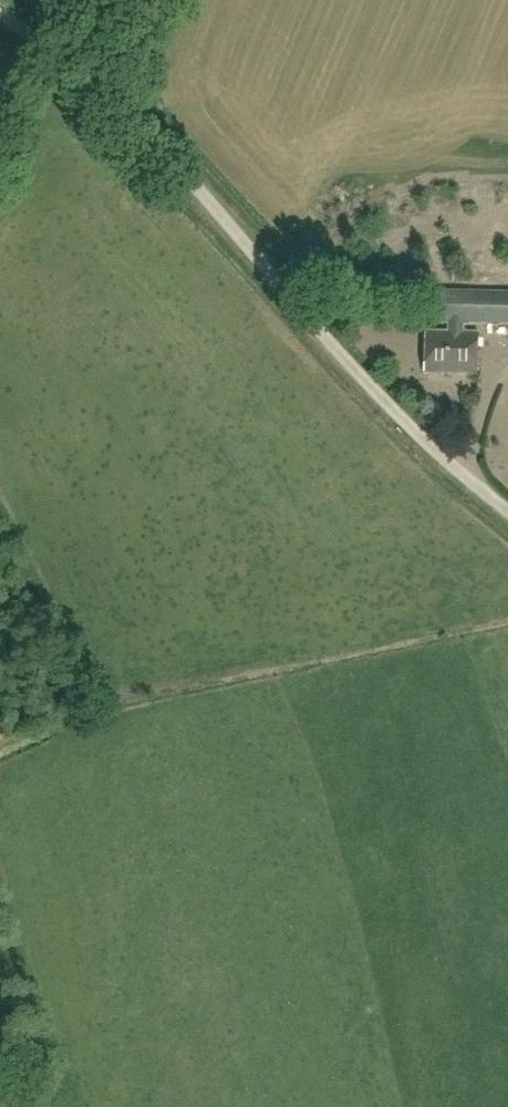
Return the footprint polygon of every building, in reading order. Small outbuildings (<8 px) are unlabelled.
[(478,336),(465,335),(465,324),(507,326),(507,296),(444,295),(443,324),(450,324),(449,335),(427,334),(426,374),(477,375),(478,336)]
